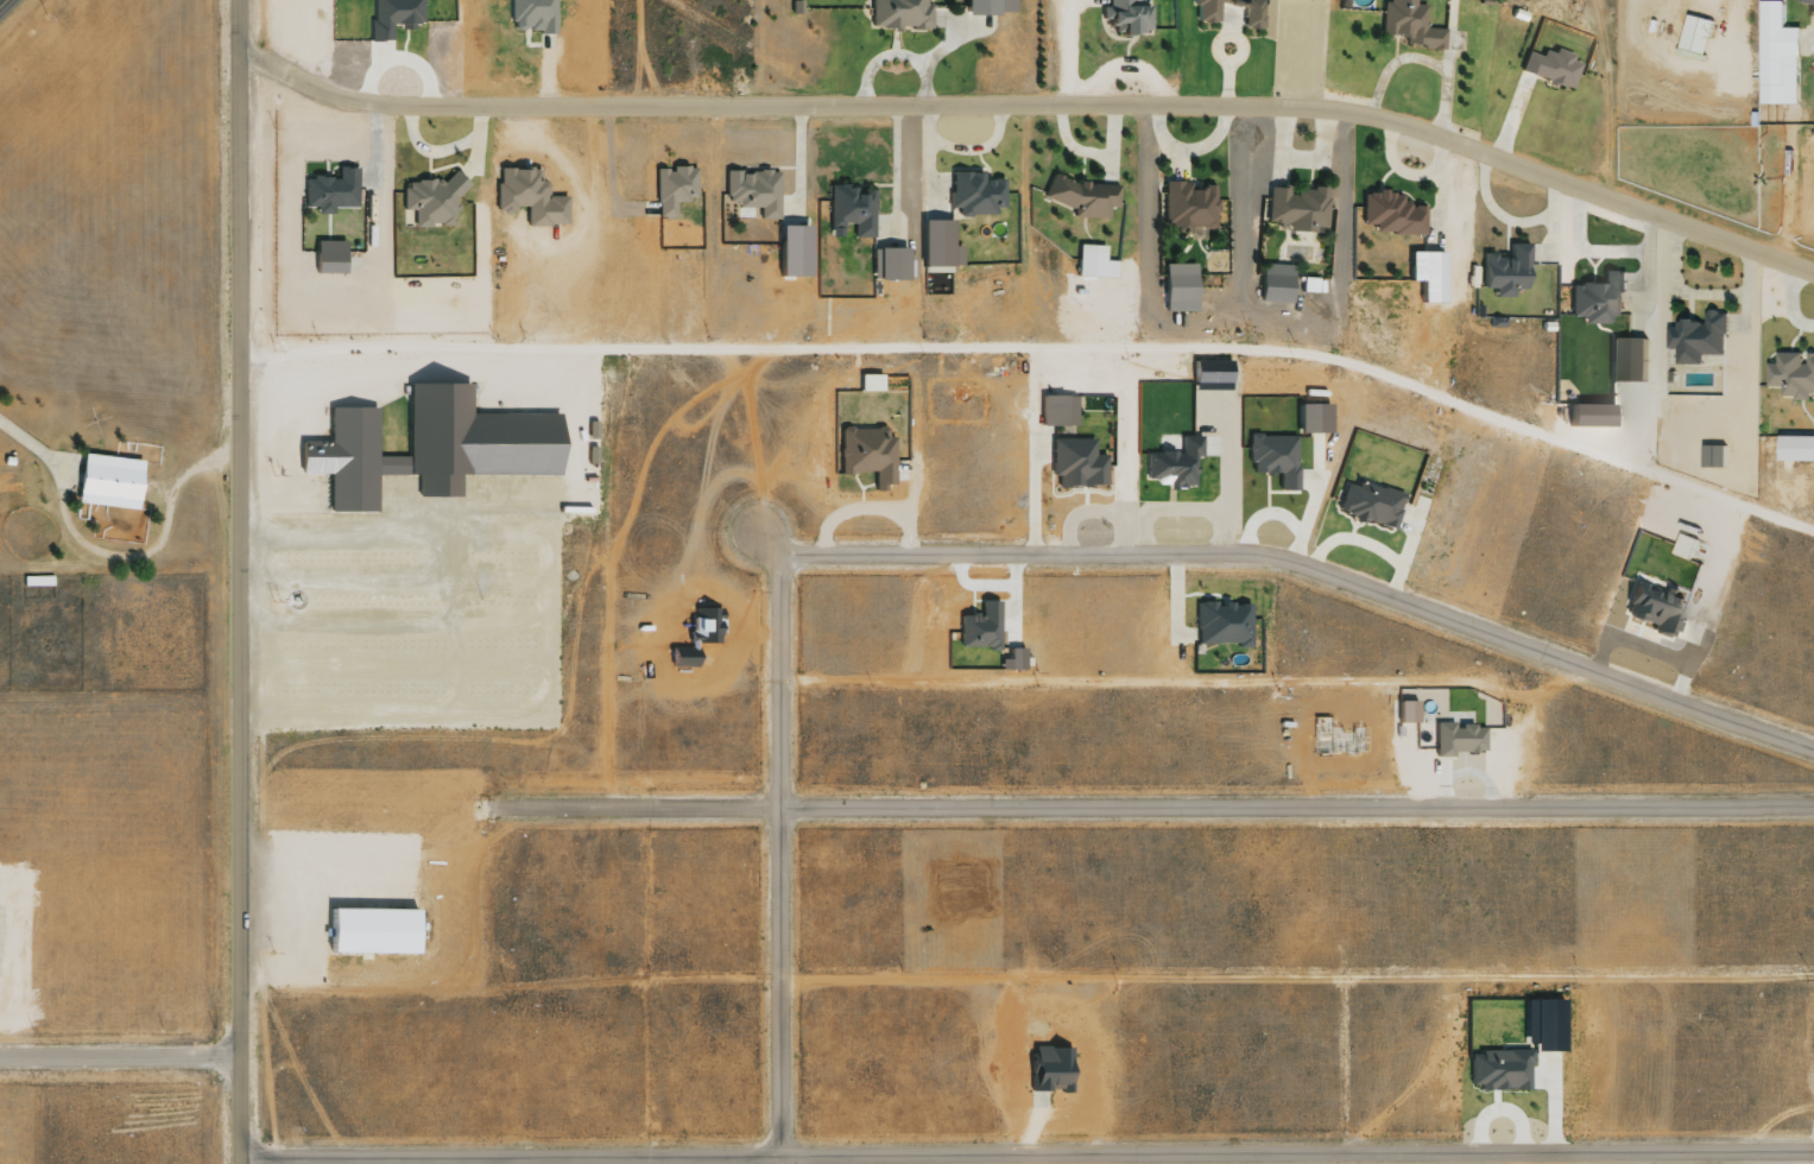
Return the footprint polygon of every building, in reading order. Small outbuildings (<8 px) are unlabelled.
[(374,32),(388,31),(388,25),(421,25),(421,0),(373,0),(374,32)] [(543,36),(557,36),(556,0),(505,0),(506,24),(511,26),(514,32),(535,32),(535,36),(543,36)] [(879,27),(879,30),(892,30),(900,30),(900,27),(909,26),(909,32),(933,31),(933,11),(931,6),(925,6),(925,2),(925,0),(866,0),(867,23),(867,27),(879,27)] [(960,11),(960,0),(1011,0),(1011,15),(992,15),(960,15),(960,11)] [(1104,10),(1096,10),(1096,20),(1102,20),(1102,27),(1110,34),(1118,34),(1118,37),(1127,37),(1127,34),(1143,34),(1143,30),(1149,29),(1149,10),(1130,10),(1130,0),(1104,0),(1104,10)] [(1194,20),(1216,21),(1217,2),(1223,2),(1223,0),(1195,0),(1194,20)] [(1260,0),(1242,0),(1241,27),(1259,27),(1260,0)] [(1800,2),(1800,0),(1813,0),(1813,11),(1810,11),(1812,5),(1800,2)] [(1374,36),(1391,37),(1401,38),(1401,45),(1439,49),(1441,32),(1423,31),(1426,8),(1378,4),(1374,36)] [(1759,88),(1784,88),(1783,4),(1771,4),(1758,4),(1759,88)] [(1683,18),(1676,51),(1705,57),(1712,24),(1683,18)] [(1516,72),(1523,76),(1566,94),(1576,68),(1569,64),(1572,58),(1553,51),(1550,56),(1538,51),(1535,58),(1523,53),(1516,72)] [(497,169),(497,183),(492,183),(491,214),(514,215),(514,208),(518,208),(523,208),(523,228),(565,228),(567,200),(546,200),(546,186),(538,179),(539,173),(532,169),(497,169)] [(695,170),(669,170),(669,173),(653,173),(652,204),(657,204),(657,213),(657,219),(674,219),(674,204),(694,205),(695,170)] [(336,181),(336,171),(356,171),(356,173),(356,192),(356,208),(334,208),(334,216),(325,216),(314,216),(314,208),(299,208),(299,181),(324,181),(336,181)] [(720,173),(720,202),(731,202),(731,209),(756,209),(754,221),(776,221),(776,198),(776,173),(745,172),(742,176),(741,176),(738,176),(738,172),(720,173)] [(1039,198),(1072,210),(1069,217),(1080,219),(1105,221),(1106,209),(1114,209),(1114,188),(1098,188),(1079,181),(1053,172),(1039,198)] [(947,173),(981,175),(982,181),(987,181),(987,177),(1005,178),(1004,211),(996,211),(996,217),(971,216),(971,220),(954,220),(955,210),(946,210),(947,176),(947,173)] [(400,211),(400,186),(425,181),(437,178),(443,185),(454,175),(464,183),(469,186),(454,201),(459,207),(459,230),(410,229),(409,211),(400,211)] [(1161,183),(1158,224),(1167,224),(1167,235),(1183,236),(1183,229),(1214,230),(1215,189),(1190,188),(1190,185),(1184,184),(1161,183)] [(826,229),(841,229),(842,223),(851,223),(851,239),(872,240),(873,223),(872,215),(873,191),(851,191),(851,189),(851,186),(827,186),(826,229)] [(1263,188),(1284,189),(1288,190),(1287,198),(1296,198),(1296,194),(1304,194),(1311,195),(1311,190),(1327,191),(1325,232),(1311,230),(1311,235),(1276,233),(1277,227),(1260,226),(1263,188)] [(1422,238),(1422,214),(1422,210),(1408,210),(1408,205),(1396,197),(1386,197),(1386,191),(1374,191),(1372,191),(1372,197),(1360,196),(1360,226),(1373,226),(1373,233),(1389,234),(1389,238),(1422,238)] [(919,219),(919,266),(959,265),(958,246),(949,246),(949,219),(919,219)] [(312,243),(312,274),(347,276),(347,245),(325,245),(312,243)] [(1477,254),(1477,290),(1493,290),(1493,298),(1509,298),(1515,292),(1527,292),(1528,268),(1528,247),(1528,245),(1505,243),(1505,260),(1502,260),(1494,260),(1494,254),(1477,254)] [(872,280),(908,280),(908,251),(902,249),(892,249),(872,249),(872,280)] [(1114,280),(1075,279),(1075,254),(1089,254),(1105,254),(1105,262),(1114,262),(1114,280)] [(1415,304),(1436,305),(1436,254),(1422,254),(1404,254),(1403,284),(1415,285),(1415,304)] [(1222,255),(1201,255),(1201,277),(1222,277),(1222,255)] [(1161,266),(1161,314),(1194,312),(1194,266),(1176,266),(1161,266)] [(1579,325),(1593,325),(1606,325),(1619,317),(1620,295),(1624,295),(1625,277),(1625,272),(1600,272),(1599,284),(1588,284),(1578,284),(1566,289),(1567,317),(1579,325)] [(1256,302),(1289,304),(1290,276),(1258,273),(1256,302)] [(1671,367),(1702,368),(1702,358),(1725,359),(1725,337),(1728,337),(1730,317),(1730,314),(1701,314),(1701,321),(1688,321),(1682,321),(1679,321),(1669,323),(1669,352),(1671,352),(1671,367)] [(1608,385),(1646,386),(1646,343),(1627,342),(1608,342),(1608,385)] [(1780,388),(1780,399),(1793,399),(1793,404),(1796,404),(1808,404),(1808,393),(1813,393),(1813,358),(1804,358),(1804,355),(1787,355),(1776,355),(1776,366),(1765,366),(1765,387),(1780,388)] [(878,390),(878,374),(856,374),(856,390),(878,390)] [(402,450),(374,450),(374,407),(327,407),(325,513),(349,513),(373,513),(373,474),(409,473),(409,494),(431,494),(456,494),(456,473),(479,473),(551,473),(551,411),(462,411),(462,377),(429,377),(402,377),(402,450)] [(1038,425),(1073,425),(1072,395),(1038,396),(1038,425)] [(1295,432),(1327,432),(1326,403),(1294,404),(1295,432)] [(872,472),(872,488),(892,487),(892,477),(900,477),(900,471),(892,471),(892,437),(884,437),(884,430),(874,430),(874,435),(850,435),(850,472),(872,472)] [(1144,451),(1144,480),(1164,479),(1164,487),(1192,487),(1191,456),(1199,456),(1199,435),(1178,436),(1179,450),(1144,451)] [(1295,489),(1294,435),(1248,436),(1249,474),(1276,473),(1277,490),(1295,489)] [(1813,463),(1813,439),(1808,439),(1775,439),(1775,463),(1813,463)] [(1699,448),(1699,470),(1725,470),(1726,448),(1699,448)] [(83,456),(81,473),(77,502),(138,510),(144,463),(83,456)] [(1334,510),(1350,515),(1349,518),(1390,529),(1400,493),(1342,478),(1334,510)] [(1711,545),(1678,534),(1672,553),(1705,563),(1711,545)] [(1667,638),(1681,602),(1632,583),(1626,600),(1634,603),(1629,617),(1650,625),(1648,631),(1667,638)] [(996,648),(997,600),(979,600),(978,619),(958,619),(958,647),(996,648)] [(1194,645),(1248,644),(1247,602),(1194,603),(1194,645)] [(998,668),(1019,669),(1020,648),(1006,648),(1005,659),(998,659),(998,668)] [(1481,727),(1471,728),(1471,723),(1453,723),(1453,721),(1432,722),(1433,756),(1451,756),(1451,752),(1482,751),(1481,727)] [(328,907),(328,957),(419,957),(419,907),(411,907),(403,907),(328,907)] [(1527,1089),(1526,1049),(1467,1050),(1467,1090),(1527,1089)]
